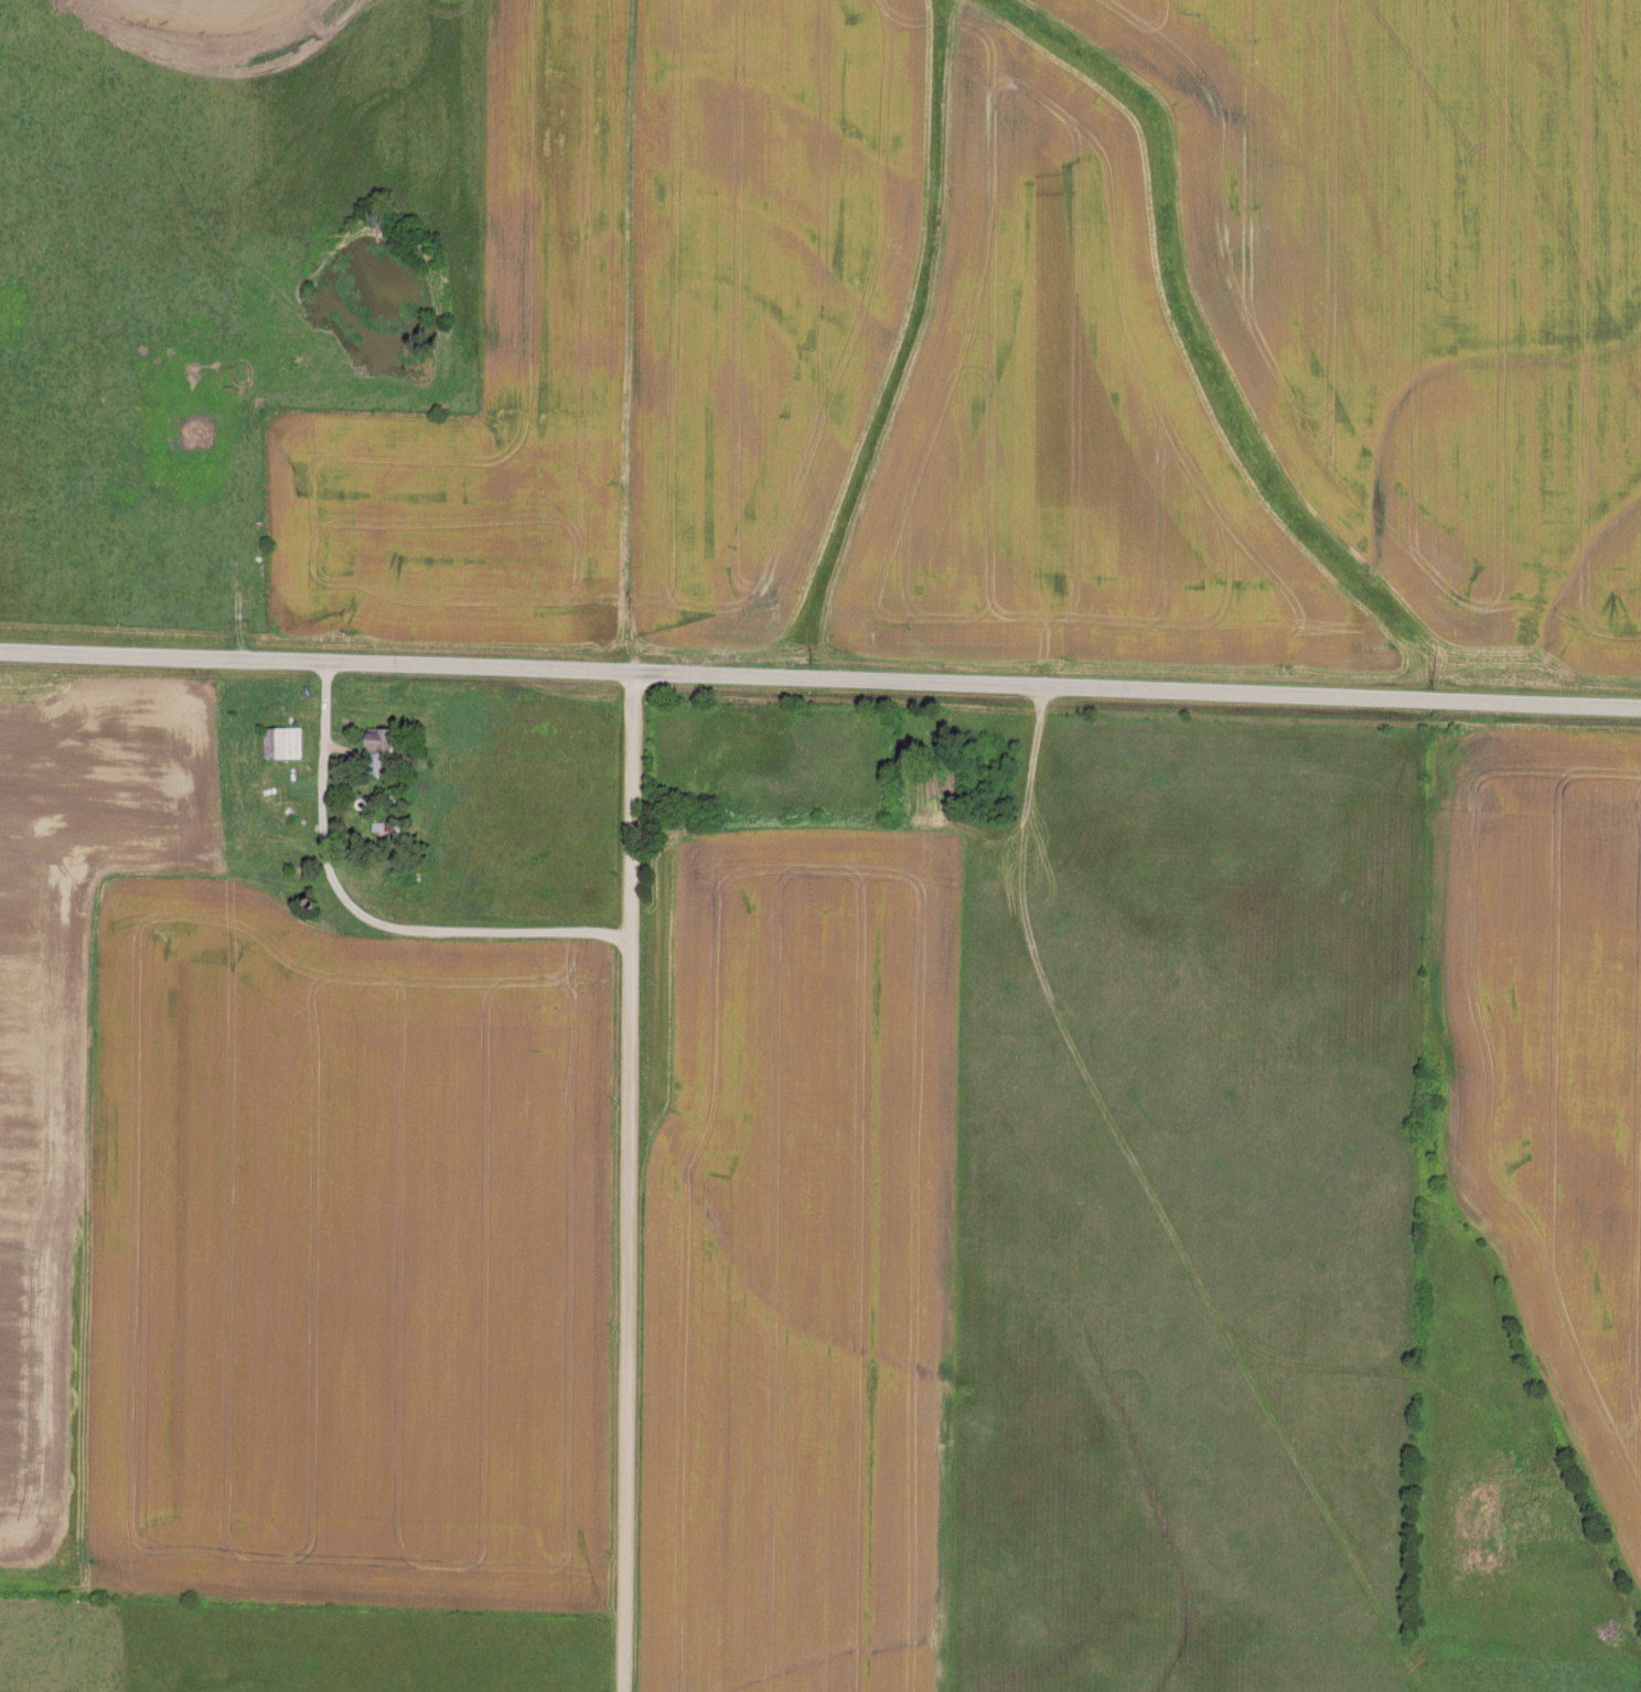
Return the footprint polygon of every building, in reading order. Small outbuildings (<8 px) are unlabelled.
[(268,755),(304,754),(304,726),(267,726),(268,755)]
